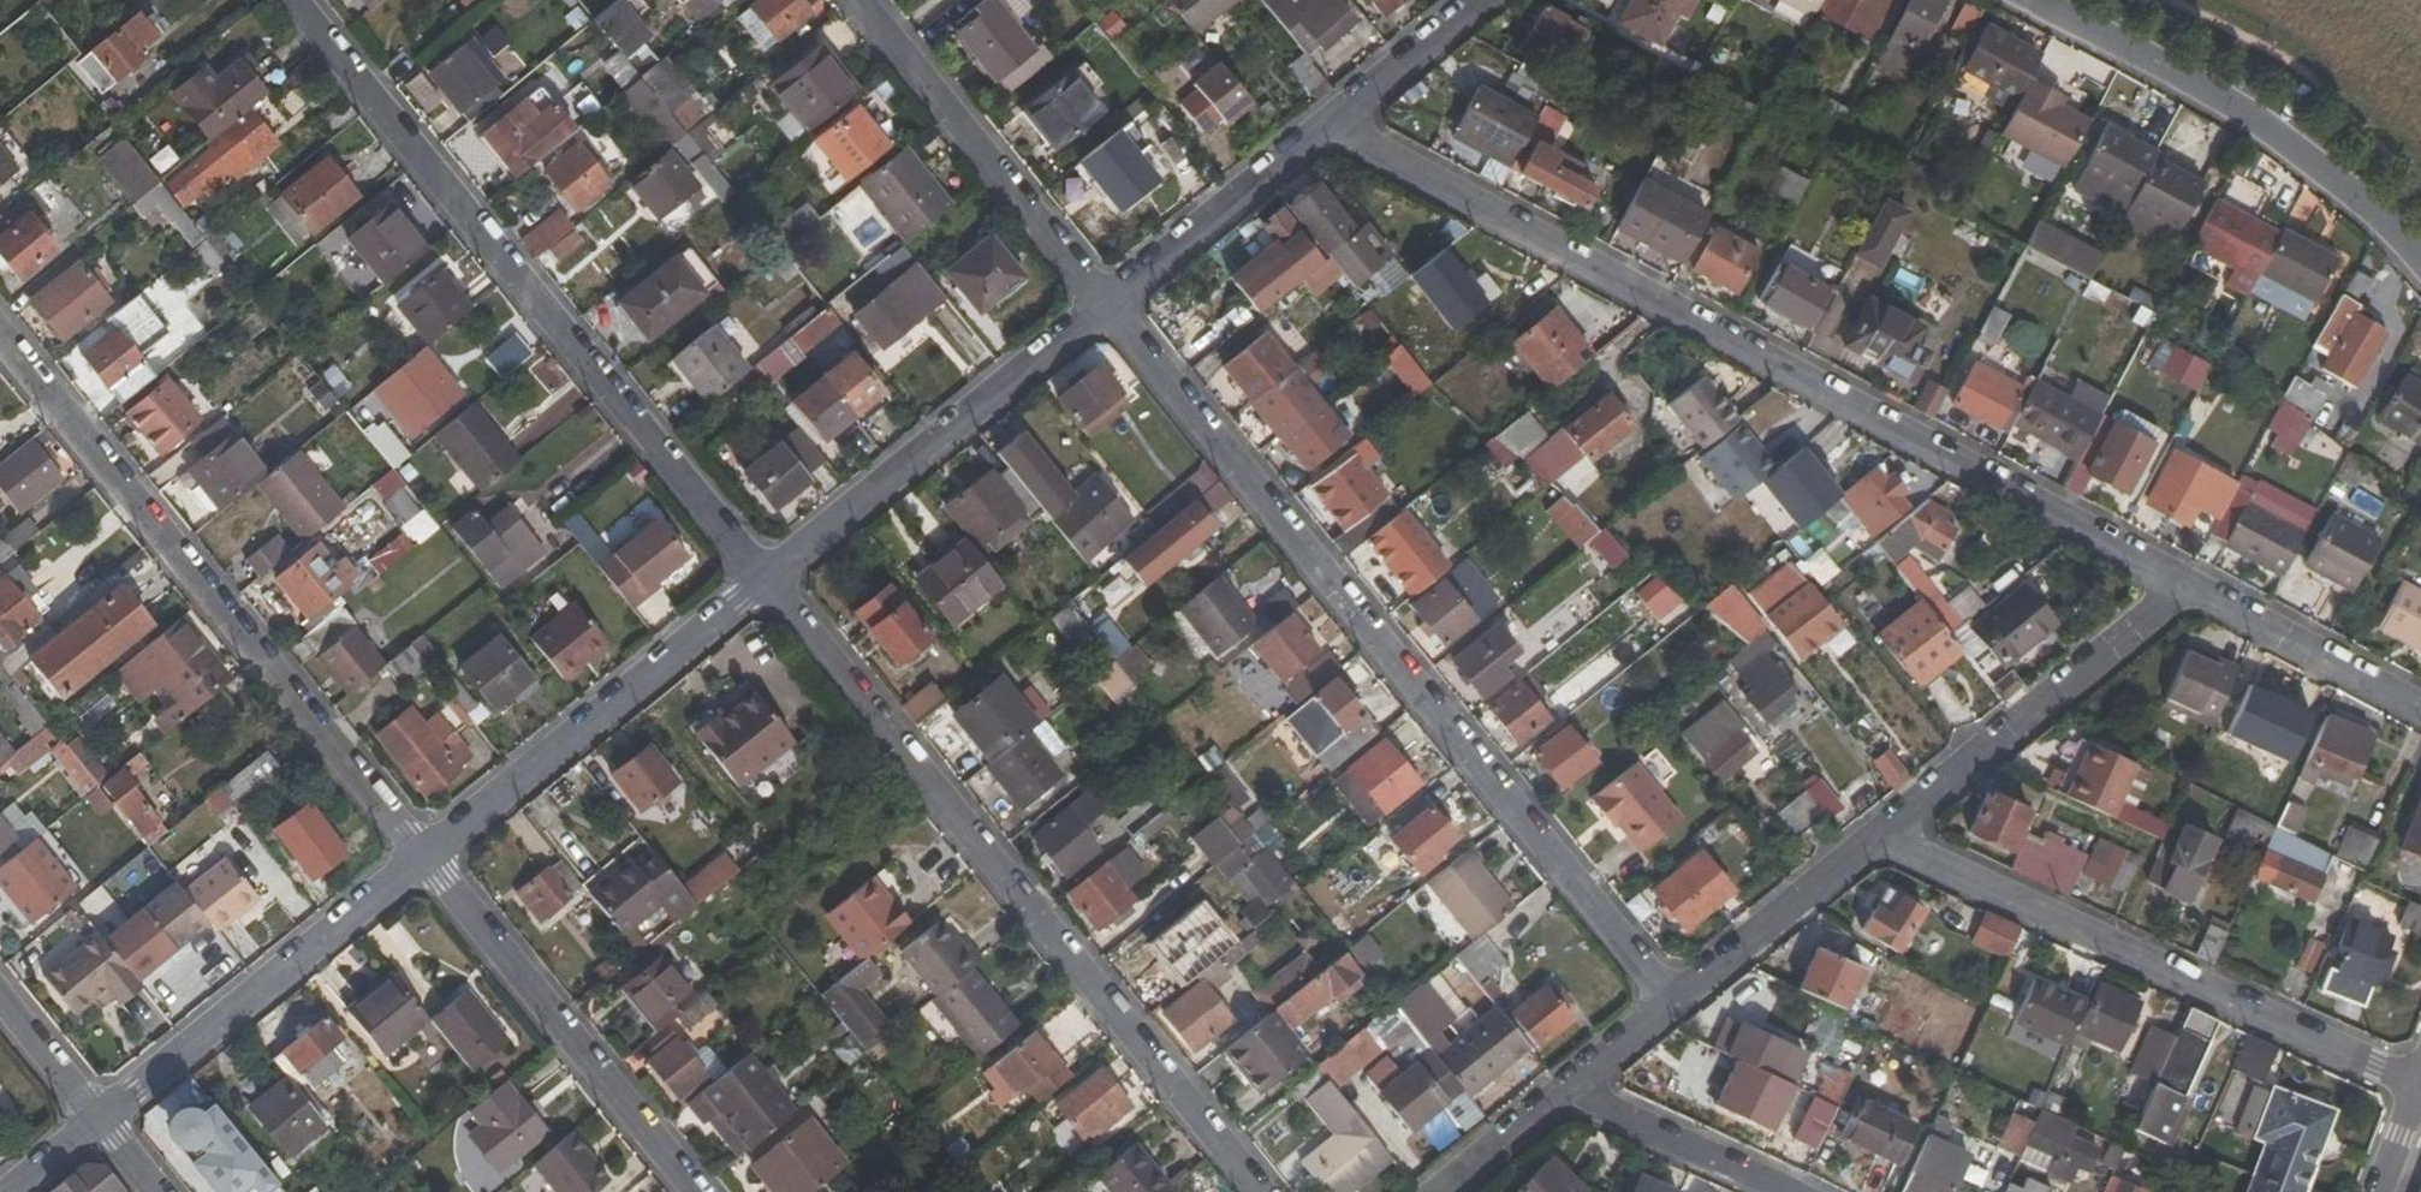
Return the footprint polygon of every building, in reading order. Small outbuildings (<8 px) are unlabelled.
[(371,11),(384,0),(361,0),(371,11)] [(466,9),(478,0),(458,0),(466,9)] [(633,57),(656,38),(626,0),(616,0),(599,14),(633,57)] [(798,0),(759,0),(749,8),(776,41),(809,14),(798,0)] [(954,33),(1004,95),(1049,58),(1039,44),(1034,48),(996,0),(984,0),(962,17),(966,23),(954,33)] [(1024,0),(996,0),(1034,48),(1039,44),(1051,34),(1024,0)] [(1116,0),(1100,0),(1084,12),(1091,21),(1117,0),(1116,0)] [(1237,0),(1165,0),(1194,35),(1237,0)] [(1301,53),(1315,43),(1318,47),(1351,21),(1332,0),(1258,0),(1301,53)] [(1382,17),(1403,0),(1359,0),(1365,8),(1371,4),(1382,17)] [(1686,20),(1696,0),(1631,0),(1620,21),(1659,42),(1674,14),(1686,20)] [(1811,18),(1821,0),(1778,0),(1811,18)] [(1817,13),(1867,38),(1887,0),(1824,0),(1817,13)] [(1878,55),(1885,59),(1901,67),(1907,70),(1943,4),(1935,0),(1908,0),(1878,55)] [(1985,3),(1978,0),(1965,0),(1949,32),(1966,40),(1975,23),(1985,3)] [(1557,35),(1581,49),(1589,34),(1542,7),(1514,51),(1540,66),(1557,35)] [(139,50),(156,36),(138,14),(89,54),(115,86),(147,61),(139,50)] [(2040,57),(1975,23),(1966,40),(1964,44),(1972,49),(1960,68),(2018,99),(2029,78),(2040,57)] [(767,84),(808,134),(852,98),(828,68),(833,63),(818,45),(767,84)] [(427,74),(467,123),(501,95),(495,88),(522,67),(507,47),(488,63),(481,69),(469,55),(462,46),(427,74)] [(488,63),(477,49),(469,55),(481,69),(488,63)] [(1314,102),(1331,89),(1301,53),(1293,62),(1285,57),(1280,62),(1284,66),(1314,102)] [(205,69),(172,97),(209,141),(246,110),(285,78),(268,55),(248,71),(241,61),(214,81),(205,69)] [(691,97),(693,94),(665,58),(658,64),(686,100),(691,97)] [(1880,68),(1897,76),(1901,67),(1885,59),(1880,68)] [(852,98),(858,93),(833,63),(828,68),(852,98)] [(691,97),(686,100),(658,64),(639,79),(685,137),(708,118),(698,104),(691,97)] [(1223,126),(1250,105),(1218,65),(1191,85),(1223,126)] [(1025,109),(1056,147),(1096,115),(1065,76),(1025,109)] [(1762,112),(1696,78),(1694,80),(1688,92),(1755,125),(1762,112)] [(2055,92),(2029,78),(2018,99),(2000,132),(2065,167),(2073,153),(2090,121),(2059,105),(2051,102),(2055,92)] [(673,146),(685,137),(639,79),(618,96),(664,153),(673,146)] [(1199,119),(1173,86),(1156,101),(1177,128),(1182,134),(1199,119)] [(1514,162),(1527,140),(1538,120),(1477,87),(1454,130),(1514,162)] [(1148,91),(1125,109),(1133,119),(1148,107),(1156,101),(1148,91)] [(2059,105),(2064,97),(2055,92),(2051,102),(2059,105)] [(720,109),(709,95),(698,104),(708,118),(720,109)] [(1170,134),(1177,128),(1156,101),(1148,107),(1170,134)] [(123,116),(112,103),(100,112),(111,126),(114,123),(123,116)] [(512,176),(535,158),(537,161),(574,131),(552,106),(516,134),(503,119),(481,136),(493,153),(488,156),(497,166),(501,163),(512,176)] [(203,145),(207,150),(161,186),(181,210),(203,193),(211,201),(253,167),(246,158),(270,140),(246,110),(209,141),(203,145)] [(816,143),(844,178),(885,146),(856,110),(816,143)] [(124,136),(133,128),(123,116),(114,123),(124,136)] [(296,140),(304,151),(318,140),(311,129),(296,140)] [(2105,129),(2072,191),(2121,217),(2125,209),(2131,197),(2152,160),(2154,155),(2105,129)] [(1134,214),(1166,188),(1121,134),(1090,159),(1134,214)] [(689,166),(701,156),(685,137),(673,146),(689,166)] [(121,138),(98,157),(134,201),(158,182),(121,138)] [(253,167),(277,149),(270,140),(246,158),(253,167)] [(1551,168),(1557,156),(1527,140),(1514,162),(1510,169),(1552,191),(1548,199),(1569,211),(1573,203),(1583,208),(1593,189),(1551,168)] [(542,170),(575,210),(607,184),(575,145),(542,170)] [(16,171),(0,152),(0,183),(16,171)] [(932,183),(927,188),(899,153),(859,186),(906,244),(951,206),(932,183)] [(691,209),(704,197),(669,154),(630,185),(657,218),(682,198),(691,209)] [(720,204),(732,195),(701,156),(689,166),(720,204)] [(2175,237),(2202,188),(2152,160),(2131,197),(2125,209),(2171,235),(2175,237)] [(282,196),(312,233),(355,198),(326,161),(282,196)] [(1768,191),(1796,206),(1808,183),(1781,168),(1768,191)] [(161,186),(158,182),(134,201),(129,206),(140,218),(145,214),(157,229),(170,220),(191,247),(203,238),(192,224),(181,210),(161,186)] [(1682,263),(1707,216),(1640,182),(1615,228),(1682,263)] [(1291,208),(1371,306),(1443,252),(1435,240),(1420,249),(1410,237),(1378,262),(1370,251),(1365,255),(1348,234),(1354,230),(1318,188),(1291,208)] [(2215,199),(2188,248),(2254,283),(2257,276),(2277,241),(2242,222),(2246,215),(2215,199)] [(35,224),(17,201),(0,214),(0,257),(5,263),(20,283),(57,252),(43,234),(49,230),(41,219),(35,224)] [(765,236),(778,251),(818,219),(805,204),(765,236)] [(1876,270),(1904,216),(1880,204),(1851,257),(1876,270)] [(348,242),(383,284),(424,251),(389,208),(348,242)] [(2171,235),(2125,209),(2121,217),(2115,228),(2141,242),(2144,237),(2164,247),(2171,235)] [(1282,277),(1290,287),(1317,265),(1310,256),(1315,252),(1281,210),(1260,226),(1294,268),(1282,277)] [(221,228),(208,211),(192,224),(207,240),(221,228)] [(572,228),(558,212),(521,243),(534,259),(547,249),(570,229),(572,228)] [(2279,234),(2246,215),(2242,222),(2277,241),(2279,234)] [(2035,224),(2022,248),(2087,281),(2100,258),(2035,224)] [(2313,305),(2338,258),(2283,228),(2279,234),(2277,241),(2257,276),(2311,304),(2313,305)] [(558,263),(583,243),(570,229),(547,249),(558,263)] [(1693,270),(1734,291),(1755,252),(1714,230),(1693,270)] [(1022,279),(989,238),(947,273),(979,312),(1022,279)] [(227,267),(207,240),(193,251),(213,277),(227,267)] [(910,260),(901,247),(887,259),(888,261),(872,275),(880,284),(910,260)] [(1423,286),(1465,337),(1506,303),(1466,253),(1423,286)] [(1341,275),(1328,259),(1301,281),(1315,297),(1341,275)] [(618,304),(647,339),(701,295),(673,261),(618,304)] [(852,316),(880,350),(942,299),(915,265),(852,316)] [(31,302),(61,339),(106,301),(77,266),(31,302)] [(1758,301),(1813,330),(1833,295),(1777,266),(1758,301)] [(2358,308),(2375,281),(2354,270),(2319,330),(2332,337),(2352,304),(2358,308)] [(397,307),(427,344),(468,311),(438,274),(397,307)] [(2249,292),(2301,321),(2311,304),(2257,276),(2254,283),(2249,292)] [(2131,286),(2124,298),(2152,315),(2160,301),(2131,286)] [(1901,319),(1868,301),(1859,316),(1877,325),(1875,330),(1885,335),(1887,331),(1893,334),(1901,319)] [(781,331),(788,339),(817,316),(810,308),(781,331)] [(1991,348),(2008,316),(1993,308),(1976,339),(1991,348)] [(814,347),(840,327),(825,309),(817,316),(788,339),(806,361),(818,351),(814,347)] [(1512,345),(1549,390),(1590,356),(1553,310),(1512,345)] [(2130,337),(2139,342),(2152,315),(2144,311),(2130,337)] [(2318,367),(2351,391),(2387,335),(2356,314),(2318,367)] [(1875,330),(1877,325),(1859,316),(1844,346),(1855,353),(1856,350),(1878,361),(1893,334),(1887,331),(1885,335),(1875,330)] [(1904,340),(1912,324),(1901,319),(1893,334),(1904,340)] [(280,328),(292,343),(302,335),(291,320),(280,328)] [(1916,345),(1922,330),(1912,324),(1904,340),(1896,355),(1918,367),(1927,351),(1916,345)] [(711,326),(670,360),(707,405),(725,390),(749,372),(711,326)] [(79,355),(118,404),(151,378),(143,368),(144,366),(132,351),(137,347),(127,334),(122,338),(114,328),(79,355)] [(490,357),(503,374),(532,351),(519,334),(490,357)] [(1896,355),(1904,340),(1893,334),(1878,361),(1877,365),(1910,383),(1918,367),(1896,355)] [(1263,336),(1221,368),(1249,403),(1291,370),(1263,336)] [(2146,366),(2161,374),(2178,345),(2162,336),(2146,366)] [(1400,348),(1430,386),(1455,366),(1442,351),(1431,361),(1419,346),(1410,353),(1403,344),(1400,348)] [(768,385),(795,363),(781,345),(754,368),(768,385)] [(792,403),(822,440),(851,416),(880,393),(850,355),(792,403)] [(431,392),(406,361),(374,386),(412,432),(459,395),(447,378),(431,392)] [(1973,363),(1952,404),(2007,433),(2012,424),(2028,392),(1973,363)] [(1107,421),(1097,409),(1114,396),(1118,393),(1098,369),(1058,400),(1077,425),(1081,421),(1091,433),(1107,421)] [(1291,370),(1249,403),(1277,437),(1319,405),(1291,370)] [(743,410),(765,392),(749,372),(725,390),(743,410)] [(2292,376),(2279,398),(2309,422),(2326,395),(2292,376)] [(1669,406),(1702,449),(1738,420),(1703,378),(1669,406)] [(2387,384),(2371,409),(2382,416),(2381,418),(2420,444),(2420,388),(2407,379),(2397,392),(2387,384)] [(2035,380),(2028,392),(2012,424),(2062,450),(2059,454),(2073,461),(2098,414),(2035,380)] [(1912,408),(1931,419),(1946,391),(1927,381),(1912,408)] [(127,416),(157,453),(197,420),(167,384),(127,416)] [(858,424),(887,401),(880,393),(851,416),(858,424)] [(1107,421),(1123,409),(1114,396),(1097,409),(1107,421)] [(1630,427),(1605,396),(1522,464),(1544,481),(1571,459),(1579,468),(1630,427)] [(520,460),(473,403),(432,437),(479,494),(520,460)] [(1304,470),(1346,437),(1319,405),(1277,437),(1304,470)] [(2086,474),(2123,493),(2157,430),(2120,410),(2086,474)] [(203,462),(189,473),(220,512),(253,485),(264,476),(220,421),(190,445),(203,462)] [(1741,424),(1699,458),(1734,502),(1775,469),(1741,424)] [(1817,459),(1839,445),(1828,427),(1806,441),(1817,459)] [(807,483),(803,477),(823,462),(796,428),(755,461),(748,454),(736,465),(773,510),(807,483)] [(2301,438),(2319,450),(2323,440),(2306,429),(2301,438)] [(369,439),(386,459),(396,451),(381,430),(369,439)] [(48,441),(40,431),(0,463),(0,492),(18,514),(60,480),(54,472),(36,451),(44,445),(48,441)] [(1074,500),(1022,435),(996,455),(1006,468),(1041,512),(1083,564),(1131,521),(1096,480),(1074,500)] [(1496,473),(1515,458),(1490,438),(1476,449),(1496,473)] [(1366,469),(1378,459),(1363,439),(1305,485),(1343,534),(1331,544),(1342,558),(1365,540),(1401,511),(1412,501),(1401,486),(1388,497),(1366,469)] [(54,472),(60,467),(44,445),(36,451),(54,472)] [(300,544),(344,507),(297,449),(264,476),(253,485),(300,544)] [(1801,450),(1760,483),(1799,529),(1840,496),(1801,450)] [(2165,464),(2144,502),(2208,535),(2235,483),(2178,452),(2169,468),(2165,464)] [(2357,483),(2366,467),(2346,452),(2338,469),(2357,483)] [(944,509),(983,558),(1041,512),(1006,468),(985,485),(981,481),(944,509)] [(1149,512),(1159,527),(1213,487),(1199,470),(1149,512)] [(1876,471),(1839,500),(1869,536),(1905,508),(1896,497),(1902,491),(1891,475),(1883,481),(1876,471)] [(2207,538),(2280,576),(2303,534),(2245,503),(2255,486),(2239,476),(2235,483),(2208,535),(2207,538)] [(403,524),(418,513),(398,488),(392,492),(383,481),(375,488),(403,524)] [(1209,517),(1232,499),(1219,482),(1213,487),(1158,532),(1115,566),(1129,583),(1136,579),(1140,584),(1177,554),(1182,560),(1187,561),(1199,552),(1199,544),(1195,539),(1214,523),(1209,517)] [(1590,539),(1596,533),(1573,505),(1569,508),(1562,498),(1545,512),(1575,550),(1590,539)] [(1945,522),(1949,515),(1924,500),(1874,542),(1890,564),(1909,549),(1936,564),(1956,528),(1945,522)] [(472,509),(448,527),(498,589),(504,585),(521,571),(472,509)] [(1406,591),(1442,563),(1401,511),(1365,540),(1406,591)] [(2335,583),(2352,592),(2379,540),(2330,513),(2304,561),(2337,578),(2335,583)] [(685,558),(654,520),(595,569),(629,610),(646,597),(643,593),(655,583),(685,558)] [(1611,567),(1624,558),(1601,530),(1596,533),(1590,539),(1611,567)] [(277,535),(245,562),(257,577),(289,551),(277,535)] [(542,547),(549,556),(559,547),(552,538),(542,547)] [(12,554),(0,540),(0,564),(12,554)] [(952,623),(1000,585),(964,541),(935,563),(938,568),(918,581),(952,623)] [(274,578),(306,618),(352,579),(338,560),(331,566),(314,545),(274,578)] [(1800,562),(1822,582),(1836,567),(1814,547),(1800,562)] [(928,556),(909,571),(918,581),(938,568),(935,563),(928,556)] [(1894,569),(1900,576),(1915,564),(1909,556),(1894,569)] [(2304,561),(2301,566),(2335,583),(2337,578),(2304,561)] [(1797,658),(1838,627),(1786,563),(1746,593),(1797,658)] [(1928,577),(1926,578),(1915,564),(1900,576),(1920,601),(1948,635),(1984,606),(1967,586),(1946,602),(1934,588),(1936,585),(1928,577)] [(510,592),(527,578),(521,571),(504,585),(510,592)] [(44,629),(0,576),(0,664),(44,629)] [(1216,656),(1256,624),(1218,576),(1178,609),(1216,656)] [(1649,581),(1632,594),(1657,624),(1682,604),(1673,592),(1665,598),(1649,581)] [(646,597),(657,587),(655,583),(643,593),(646,597)] [(2401,583),(2378,628),(2420,651),(2420,593),(2401,583)] [(1410,607),(1440,644),(1469,621),(1440,584),(1410,607)] [(504,596),(510,592),(504,585),(498,589),(504,596)] [(1764,630),(1729,585),(1702,607),(1747,644),(1754,637),(1764,630)] [(2025,587),(1974,628),(2002,663),(2054,621),(2025,587)] [(856,614),(895,663),(927,638),(888,589),(856,614)] [(54,642),(44,629),(0,664),(0,669),(8,679),(30,662),(58,696),(147,625),(119,590),(54,642)] [(1283,590),(1260,608),(1274,626),(1288,615),(1297,607),(1283,590)] [(1089,596),(1084,600),(1079,595),(1067,605),(1076,617),(1081,614),(1103,643),(1118,632),(1089,596)] [(1946,670),(1943,664),(1959,650),(1948,635),(1920,601),(1877,635),(1921,690),(1946,670)] [(607,644),(574,603),(530,639),(563,680),(607,644)] [(355,626),(339,606),(299,638),(346,696),(382,667),(351,630),(355,626)] [(1080,644),(1089,637),(1064,607),(1049,619),(1068,643),(1074,639),(1080,644)] [(1282,682),(1319,653),(1288,615),(1274,626),(1252,644),(1282,682)] [(180,703),(158,721),(165,731),(194,707),(199,704),(196,699),(222,677),(178,622),(116,671),(138,699),(162,680),(180,703)] [(1536,645),(1543,655),(1571,633),(1564,624),(1536,645)] [(1451,661),(1479,696),(1504,676),(1497,667),(1513,654),(1494,628),(1451,661)] [(420,659),(431,650),(420,636),(409,646),(420,659)] [(1761,653),(1764,650),(1754,637),(1747,644),(1725,661),(1751,693),(1744,698),(1764,723),(1797,696),(1761,653)] [(493,710),(531,679),(497,638),(460,668),(493,710)] [(1132,685),(1153,668),(1134,645),(1113,662),(1122,673),(1132,685)] [(420,659),(409,646),(382,667),(401,689),(427,668),(420,659)] [(2165,699),(2214,722),(2236,674),(2187,652),(2165,699)] [(1317,686),(1340,667),(1329,654),(1306,673),(1317,686)] [(1976,671),(2001,703),(2016,691),(1991,660),(1976,671)] [(1102,689),(1122,673),(1113,662),(1094,679),(1102,689)] [(31,740),(48,727),(8,679),(0,669),(0,693),(18,715),(15,719),(31,740)] [(452,677),(441,686),(474,726),(484,717),(452,677)] [(1328,774),(1377,734),(1331,677),(1283,717),(1328,774)] [(999,679),(953,717),(989,762),(1023,735),(1036,725),(999,679)] [(1151,689),(1161,703),(1172,694),(1162,681),(1151,689)] [(945,702),(931,683),(899,708),(914,727),(945,702)] [(1489,708),(1517,743),(1545,720),(1518,686),(1489,708)] [(208,725),(234,704),(220,687),(199,704),(194,707),(208,725)] [(2287,763),(2309,715),(2249,687),(2226,734),(2287,763)] [(733,711),(718,723),(713,717),(709,711),(688,729),(736,788),(792,742),(754,694),(733,711)] [(2334,713),(2379,727),(2384,711),(2338,697),(2334,713)] [(1753,751),(1757,746),(1720,702),(1679,734),(1718,782),(1754,753),(1753,751)] [(733,711),(728,705),(713,717),(718,723),(733,711)] [(452,734),(440,745),(422,723),(410,708),(374,736),(424,798),(461,770),(457,766),(470,756),(452,734)] [(452,734),(435,712),(422,723),(440,745),(452,734)] [(2351,780),(2369,734),(2324,717),(2296,778),(2311,785),(2319,767),(2351,780)] [(1534,753),(1562,787),(1590,762),(1564,729),(1534,753)] [(1035,794),(1057,776),(1023,735),(989,762),(985,766),(1018,807),(1021,805),(1035,794)] [(77,738),(64,748),(72,757),(88,778),(95,787),(108,776),(77,738)] [(13,755),(0,739),(0,765),(13,755)] [(1365,826),(1418,785),(1383,741),(1331,782),(1365,826)] [(610,776),(639,812),(677,782),(649,746),(610,776)] [(2132,766),(2088,746),(2064,797),(2108,817),(2132,766)] [(1870,763),(1892,792),(1909,778),(1887,750),(1870,763)] [(265,751),(218,788),(235,809),(281,771),(265,751)] [(100,787),(149,846),(168,831),(127,781),(146,766),(137,754),(118,769),(120,772),(100,787)] [(60,766),(77,787),(88,778),(72,757),(60,766)] [(1635,765),(1591,801),(1604,819),(1609,816),(1616,825),(1639,852),(1679,819),(1635,765)] [(1842,809),(1818,780),(1803,792),(1823,816),(1828,821),(1842,809)] [(1032,836),(1064,875),(1096,850),(1079,828),(1103,808),(1090,791),(1032,836)] [(1795,838),(1823,816),(1803,792),(1776,814),(1795,838)] [(1027,811),(1040,800),(1035,794),(1021,805),(1027,811)] [(1970,831),(2012,850),(2028,813),(1986,795),(1970,831)] [(2420,858),(2420,795),(2401,849),(2420,858)] [(2295,837),(2306,811),(2285,801),(2274,827),(2295,837)] [(309,802),(272,830),(293,860),(309,849),(317,863),(324,871),(346,854),(309,802)] [(1264,805),(1243,821),(1254,835),(1274,818),(1264,805)] [(1104,834),(1114,846),(1147,819),(1137,808),(1104,834)] [(1436,853),(1453,838),(1430,808),(1390,839),(1421,877),(1442,861),(1436,853)] [(2242,846),(2251,830),(2268,839),(2273,829),(2274,827),(2237,809),(2225,838),(2242,846)] [(1604,819),(1612,828),(1616,825),(1609,816),(1604,819)] [(1217,818),(1194,837),(1216,866),(1240,846),(1217,818)] [(2333,856),(2363,872),(2378,837),(2349,823),(2333,856)] [(9,838),(0,827),(0,846),(9,838)] [(2181,829),(2177,837),(2165,831),(2160,841),(2142,880),(2184,901),(2211,843),(2181,829)] [(2308,902),(2329,857),(2273,829),(2268,839),(2251,875),(2308,902)] [(1285,892),(1290,899),(1299,891),(1254,835),(1240,846),(1216,866),(1215,866),(1228,882),(1242,871),(1268,905),(1285,892)] [(32,838),(0,865),(0,889),(26,922),(71,887),(32,838)] [(2081,874),(2109,888),(2110,886),(2126,852),(2097,838),(2081,874)] [(148,848),(113,875),(127,894),(163,868),(148,848)] [(1476,864),(1480,860),(1470,848),(1426,884),(1473,941),(1482,934),(1513,909),(1476,864)] [(293,860),(303,874),(317,863),(309,849),(293,860)] [(1141,873),(1123,850),(1067,895),(1095,930),(1132,899),(1123,888),(1141,873)] [(2080,870),(2036,850),(2024,877),(2068,897),(2080,870)] [(2122,893),(2138,859),(2126,852),(2110,886),(2122,893)] [(1684,928),(1729,892),(1699,855),(1654,892),(1684,928)] [(223,857),(180,891),(207,924),(212,930),(215,934),(256,899),(223,857)] [(672,924),(695,906),(656,859),(635,876),(626,883),(619,875),(590,899),(634,955),(649,943),(634,925),(657,906),(672,924)] [(538,921),(581,889),(559,860),(516,894),(538,921)] [(635,876),(629,868),(619,875),(626,883),(635,876)] [(687,886),(701,902),(722,884),(709,868),(687,886)] [(911,921),(875,876),(866,883),(902,928),(911,921)] [(766,904),(746,878),(734,888),(754,913),(766,904)] [(102,939),(136,982),(207,924),(180,891),(173,882),(102,939)] [(1193,894),(1205,908),(1221,897),(1209,882),(1193,894)] [(866,883),(827,915),(863,959),(866,958),(902,928),(866,883)] [(1858,928),(1899,953),(1901,950),(1920,962),(1926,954),(1921,950),(1937,925),(1923,916),(1924,912),(1884,886),(1858,928)] [(1239,912),(1253,929),(1254,928),(1269,916),(1255,899),(1239,912)] [(2420,937),(2420,907),(2408,901),(2396,925),(2420,937)] [(2389,935),(2386,933),(2391,923),(2359,909),(2354,923),(2347,920),(2336,951),(2343,953),(2335,972),(2329,970),(2321,991),(2361,1007),(2374,973),(2381,975),(2389,954),(2382,951),(2389,935)] [(1350,927),(1338,912),(1325,923),(1337,937),(1350,927)] [(1970,943),(2006,960),(2019,930),(1984,913),(1970,943)] [(936,923),(900,952),(936,998),(972,969),(979,964),(966,947),(959,953),(936,923)] [(2193,955),(2212,964),(2226,934),(2207,925),(2193,955)] [(1117,947),(1135,969),(1159,950),(1141,928),(1117,947)] [(1263,940),(1254,928),(1253,929),(1194,977),(1199,984),(1163,1014),(1193,1050),(1229,1020),(1205,988),(1225,972),(1223,970),(1263,940)] [(225,965),(217,954),(225,946),(215,934),(212,930),(166,967),(180,984),(201,969),(209,978),(225,965)] [(658,952),(670,941),(664,932),(649,943),(658,952)] [(1489,978),(1506,964),(1482,934),(1473,941),(1454,956),(1465,970),(1495,1007),(1506,999),(1489,978)] [(115,1001),(137,984),(136,982),(102,939),(98,935),(43,979),(73,1017),(92,1002),(107,991),(115,1001)] [(2295,967),(2309,974),(2322,945),(2308,938),(2295,967)] [(1862,970),(1815,949),(1796,990),(1844,1011),(1862,970)] [(1297,989),(1274,1007),(1268,1011),(1224,1048),(1261,1092),(1305,1057),(1286,1034),(1361,975),(1342,952),(1315,973),(1297,989)] [(658,1032),(675,1018),(695,1001),(659,955),(637,972),(642,977),(625,990),(658,1032)] [(1427,979),(1437,993),(1465,970),(1454,956),(1427,979)] [(1315,973),(1302,957),(1283,972),(1297,989),(1315,973)] [(866,958),(863,959),(818,996),(863,1051),(892,1027),(862,990),(880,975),(866,958)] [(591,971),(599,981),(614,969),(606,959),(591,971)] [(977,1059),(1017,1027),(972,969),(936,998),(932,1002),(977,1059)] [(1283,972),(1255,995),(1268,1011),(1274,1007),(1297,989),(1283,972)] [(345,1011),(382,1057),(428,1020),(391,974),(345,1011)] [(139,987),(142,990),(170,1025),(184,1014),(159,983),(156,985),(151,978),(139,987)] [(2064,1045),(2082,1006),(2031,981),(2012,1020),(2064,1045)] [(2114,1050),(2136,1004),(2095,983),(2068,1045),(2084,1052),(2091,1039),(2114,1050)] [(115,1001),(120,1007),(142,990),(139,987),(137,984),(115,1001)] [(1508,1014),(1537,1049),(1573,1021),(1545,986),(1508,1014)] [(92,1002),(99,1011),(115,1001),(107,991),(92,1002)] [(507,1044),(464,991),(428,1020),(471,1072),(507,1044)] [(686,1030),(715,1006),(706,993),(695,1001),(675,1018),(686,1030)] [(1384,994),(1372,1004),(1381,1015),(1393,1006),(1384,994)] [(1423,1044),(1393,1006),(1381,1015),(1355,1037),(1365,1048),(1377,1039),(1397,1064),(1423,1044)] [(1434,1057),(1468,1098),(1529,1048),(1495,1007),(1434,1057)] [(2183,1100),(2219,1022),(2190,1008),(2177,1035),(2154,1084),(2133,1130),(2163,1144),(2183,1100)] [(1722,1027),(1734,1032),(1739,1022),(1727,1017),(1722,1027)] [(343,1039),(326,1018),(272,1061),(286,1079),(325,1126),(331,1121),(308,1090),(342,1063),(332,1049),(343,1039)] [(1733,1059),(1790,1085),(1792,1086),(1807,1054),(1739,1022),(1734,1032),(1724,1055),(1732,1058),(1733,1059)] [(2151,1025),(2129,1074),(2154,1084),(2177,1035),(2151,1025)] [(1734,1032),(1722,1027),(1712,1049),(1724,1055),(1734,1032)] [(2261,1083),(2275,1049),(2246,1035),(2231,1070),(2261,1083)] [(673,1103),(707,1075),(677,1037),(643,1065),(673,1103)] [(1013,1100),(1025,1090),(1037,1105),(1066,1081),(1030,1037),(989,1070),(1013,1100)] [(1724,1055),(1712,1049),(1696,1041),(1677,1081),(1713,1098),(1732,1058),(1724,1055)] [(1349,1062),(1339,1049),(1318,1067),(1328,1079),(1341,1095),(1348,1089),(1335,1074),(1349,1062)] [(747,1151),(796,1111),(749,1053),(686,1104),(701,1124),(706,1121),(717,1112),(747,1151)] [(1436,1092),(1447,1083),(1428,1058),(1416,1068),(1414,1066),(1381,1093),(1410,1129),(1443,1102),(1436,1092)] [(1790,1085),(1733,1059),(1713,1105),(1769,1132),(1790,1085)] [(1821,1078),(1813,1097),(1835,1107),(1850,1074),(1822,1061),(1816,1076),(1821,1078)] [(1328,1079),(1318,1067),(1292,1087),(1302,1101),(1303,1100),(1328,1079)] [(1087,1139),(1126,1109),(1099,1074),(1059,1104),(1087,1139)] [(288,1156),(325,1126),(286,1079),(264,1097),(277,1112),(262,1124),(288,1156)] [(1322,1191),(1349,1191),(1391,1158),(1341,1095),(1328,1079),(1303,1100),(1334,1137),(1300,1165),(1308,1173),(1316,1184),(1322,1191)] [(499,1175),(548,1135),(505,1082),(489,1095),(466,1113),(476,1127),(467,1136),(499,1175)] [(2250,1086),(2233,1131),(2250,1138),(2268,1092),(2250,1086)] [(1996,1090),(1990,1103),(2011,1112),(2017,1101),(1996,1090)] [(2064,1122),(2072,1103),(2047,1090),(2038,1110),(2064,1122)] [(2265,1144),(2254,1175),(2299,1191),(2301,1191),(2331,1113),(2269,1090),(2268,1092),(2250,1138),(2265,1144)] [(264,1097),(250,1109),(262,1124),(277,1112),(264,1097)] [(1791,1141),(1815,1151),(1835,1107),(1813,1097),(1791,1141)] [(178,1099),(154,1123),(202,1169),(226,1145),(178,1099)] [(1840,1136),(1895,1162),(1912,1127),(1857,1100),(1840,1136)] [(2168,1146),(2189,1103),(2183,1100),(2163,1144),(2168,1146)] [(2038,1110),(2017,1101),(2011,1112),(1995,1148),(2017,1158),(2038,1110)] [(2076,1127),(2064,1122),(2038,1110),(2017,1158),(2068,1181),(2076,1166),(2089,1172),(2100,1149),(2072,1136),(2076,1127)] [(747,1151),(717,1112),(706,1121),(737,1160),(747,1151)] [(1948,1124),(1934,1118),(1900,1191),(1951,1191),(1968,1158),(1940,1143),(1948,1124)] [(774,1191),(811,1191),(843,1166),(806,1120),(752,1164),(774,1191)] [(570,1134),(531,1166),(552,1191),(595,1191),(608,1182),(570,1134)] [(971,1159),(959,1144),(946,1155),(958,1169),(971,1159)] [(1154,1168),(1135,1144),(1130,1149),(1149,1173),(1154,1168)] [(1170,1188),(1154,1168),(1149,1173),(1130,1149),(1096,1176),(1108,1191),(1165,1191),(1170,1188)] [(1517,1191),(1581,1191),(1549,1160),(1517,1191)] [(102,1164),(84,1164),(48,1191),(125,1191),(102,1164)] [(1303,1178),(1311,1188),(1316,1184),(1308,1173),(1303,1178)] [(2051,1185),(2022,1173),(2014,1191),(2049,1191),(2051,1185)] [(2254,1175),(2247,1191),(2299,1191),(2254,1175)] [(357,1191),(368,1191),(374,1187),(366,1176),(352,1187),(357,1191)] [(2111,1177),(2104,1191),(2144,1191),(2111,1177)] [(1640,1178),(1634,1191),(1671,1191),(1640,1178)] [(1177,1181),(1170,1188),(1165,1191),(1186,1191),(1177,1181)]
